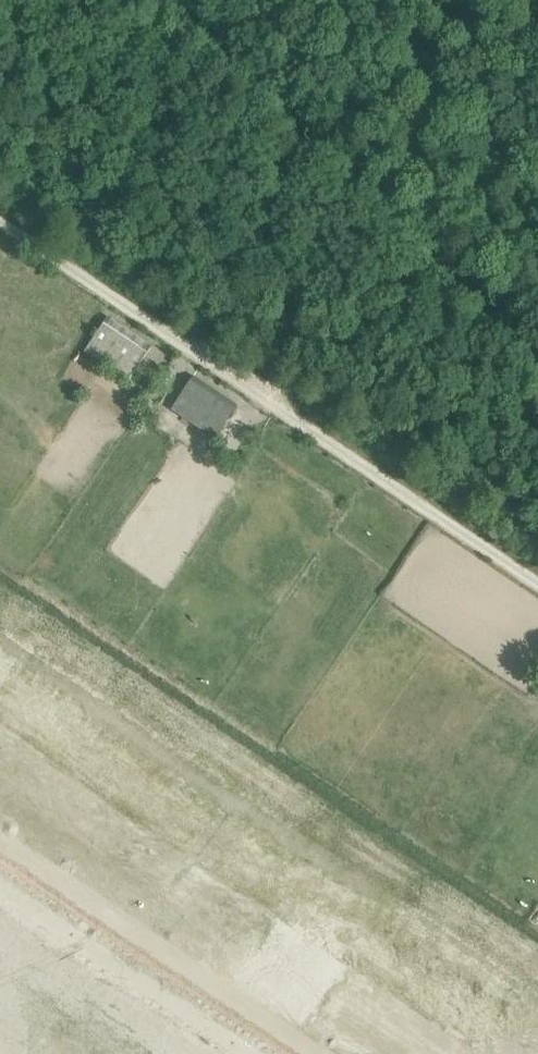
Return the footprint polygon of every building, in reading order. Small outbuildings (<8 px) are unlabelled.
[(150,349),(106,319),(84,352),(128,381),(150,349)] [(237,407),(193,377),(171,410),(215,439),(237,407)] [(0,817),(0,834),(15,843),(38,809),(17,795),(28,779),(12,769),(0,786),(0,813),(2,814),(0,817)] [(15,843),(37,858),(46,844),(61,854),(85,818),(69,807),(59,823),(38,809),(15,843)] [(327,1053),(340,1053),(359,1025),(339,1012),(349,996),(333,985),(309,1021),(323,1031),(314,1045),(327,1053)] [(340,1053),(393,1053),(406,1034),(390,1024),(380,1039),(359,1025),(340,1053)]
